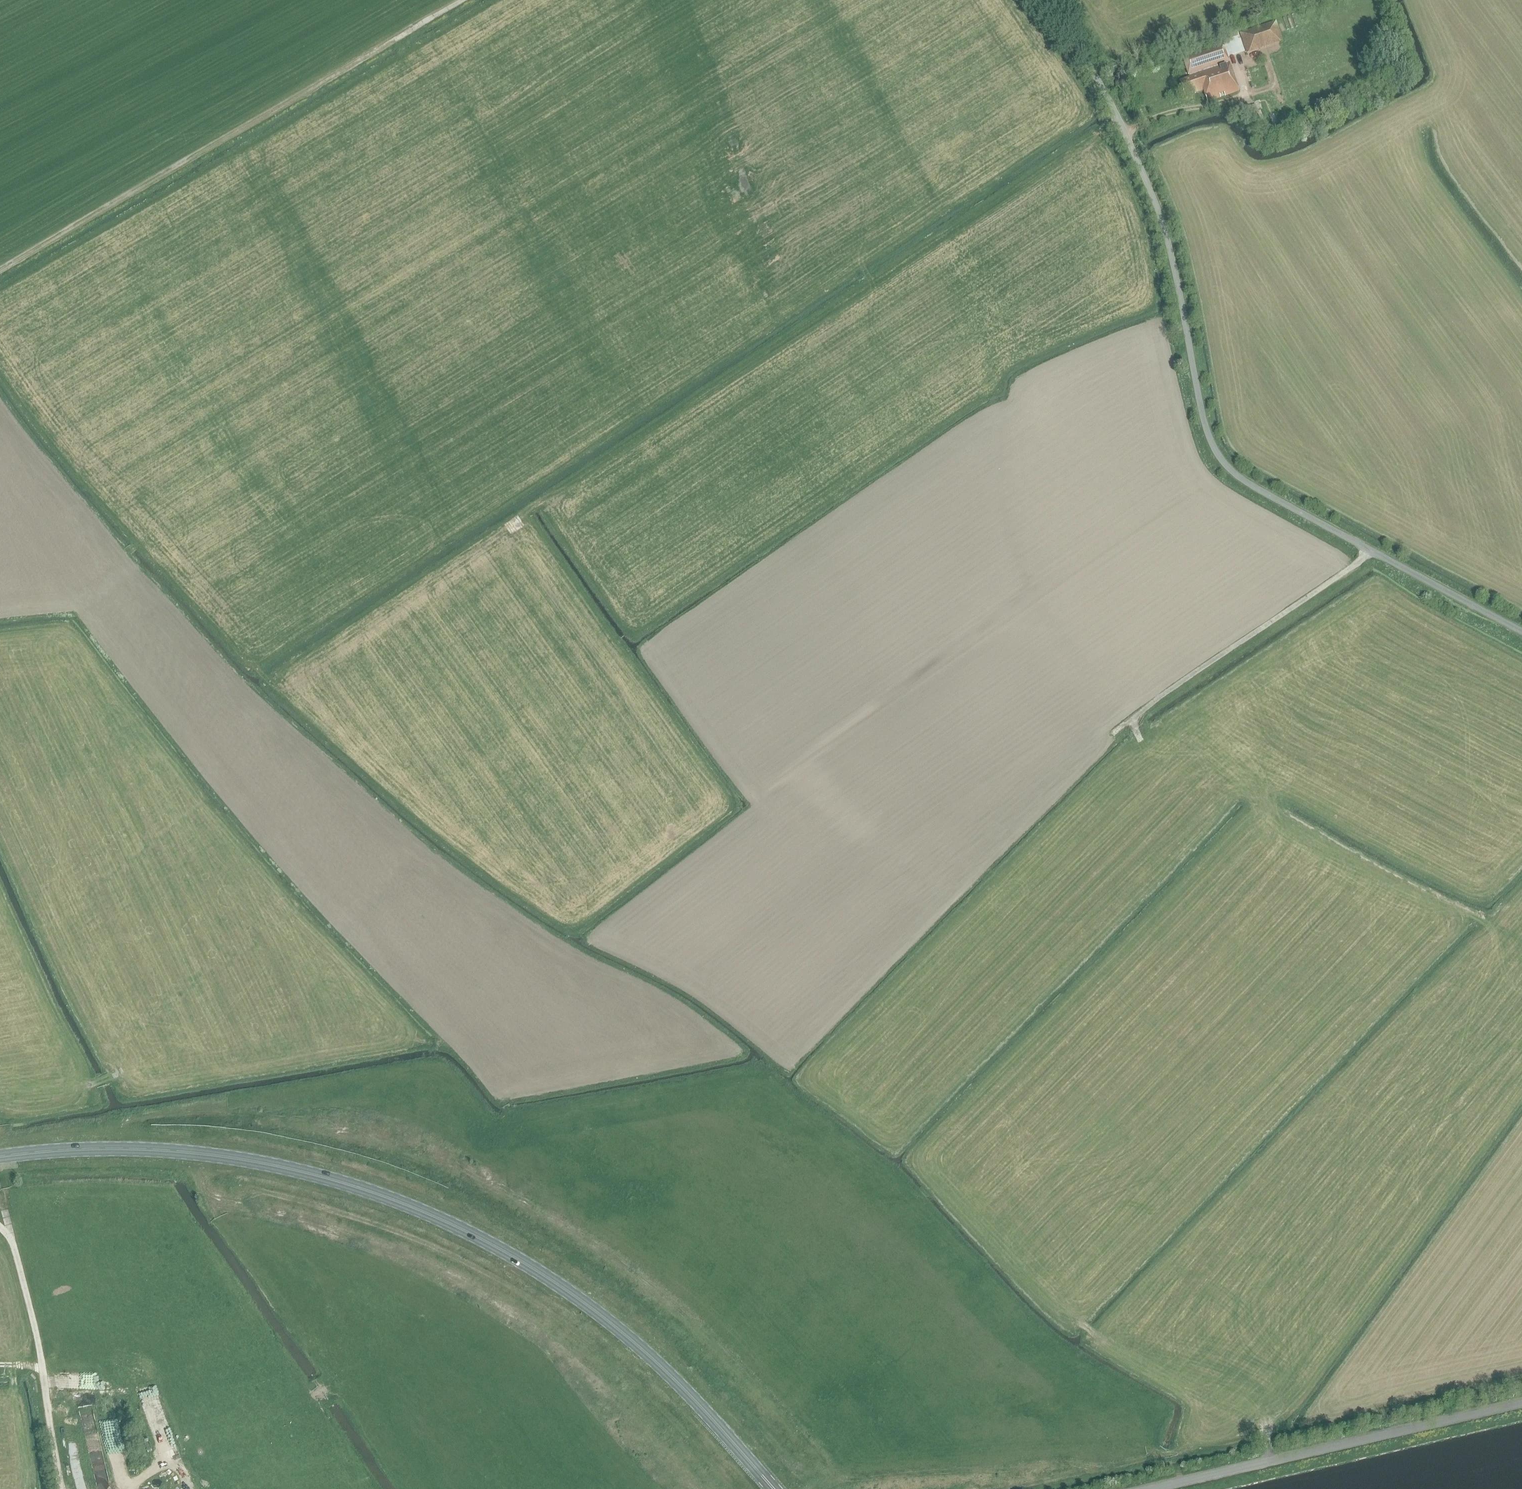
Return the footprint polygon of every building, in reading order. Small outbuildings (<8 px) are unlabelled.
[(1272,23),(1243,33),(1249,50),(1278,40),(1272,23)] [(1208,100),(1237,90),(1221,44),(1183,57),(1190,79),(1181,83),(1185,94),(1197,90),(1198,93),(1205,90),(1208,100)] [(512,534),(525,524),(518,514),(505,523),(512,534)]
